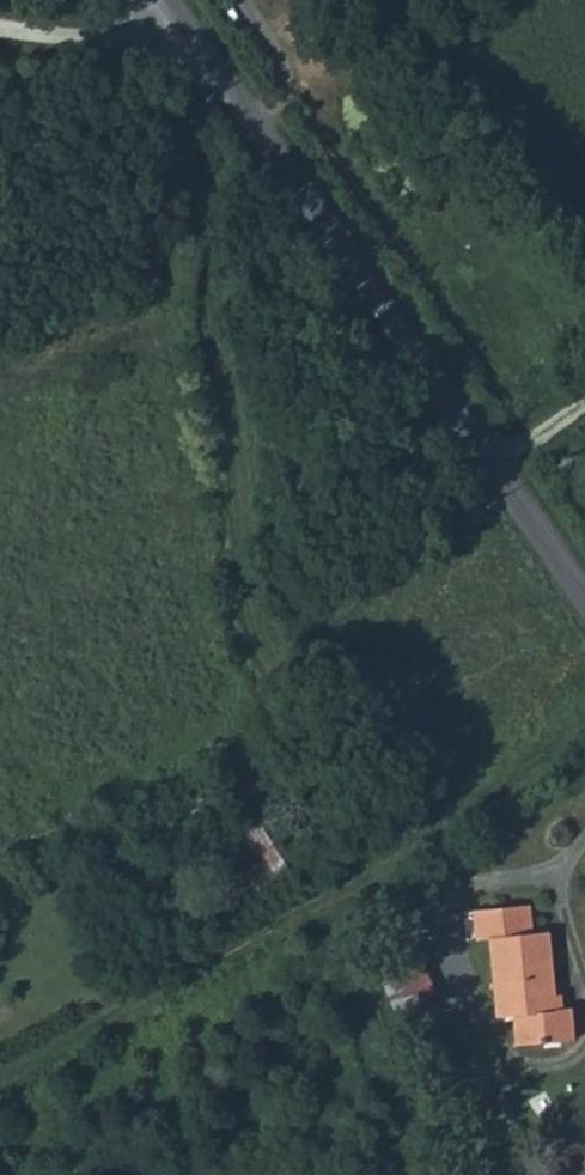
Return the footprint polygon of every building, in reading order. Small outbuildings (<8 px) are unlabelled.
[(531,896),(474,902),(477,933),(490,933),(499,1010),(516,1009),(519,1037),(575,1032),(572,1000),(559,1001),(550,923),(534,925),(531,896)] [(412,940),(391,948),(377,953),(393,997),(407,992),(430,983),(415,940),(412,940)]
